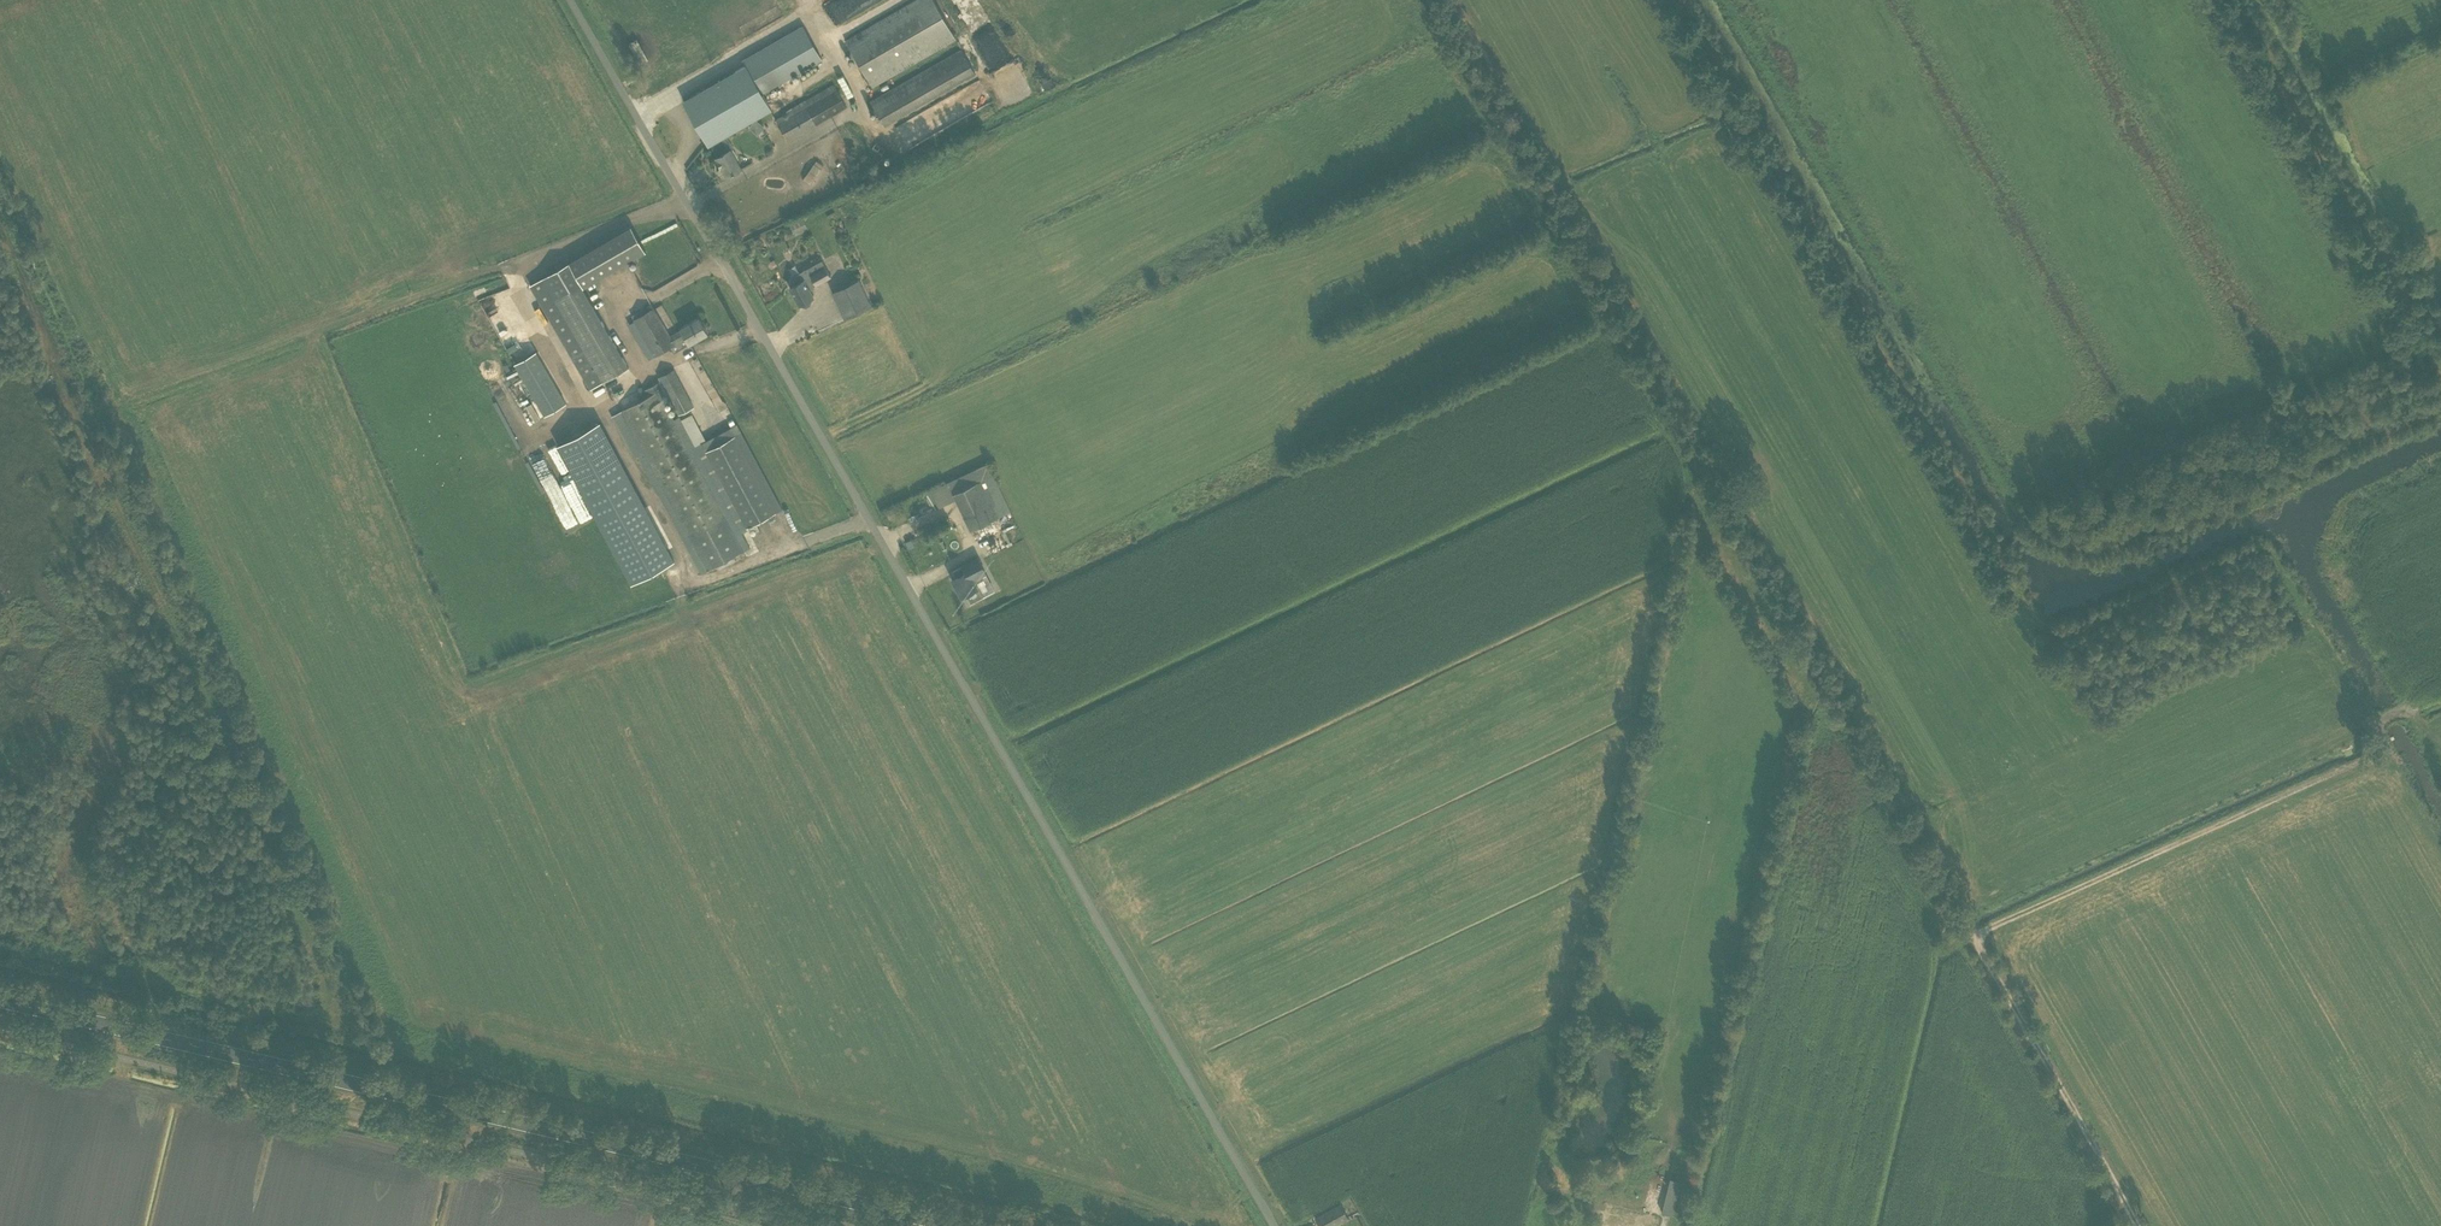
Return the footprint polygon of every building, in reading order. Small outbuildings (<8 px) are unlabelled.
[(835,27),(871,11),(866,0),(823,0),(835,27)] [(872,87),(955,39),(933,0),(914,0),(845,40),(872,87)] [(716,157),(727,176),(741,168),(731,149),(734,147),(726,134),(771,108),(763,93),(823,59),(803,25),(743,60),(746,66),(684,101),(708,143),(710,143),(718,156),(716,157)] [(629,43),(640,63),(649,58),(638,38),(629,43)] [(869,101),(883,125),(974,72),(961,49),(869,101)] [(1030,52),(1017,59),(1024,72),(1037,65),(1030,52)] [(778,123),(788,140),(846,107),(833,83),(785,110),(789,117),(785,119),(783,115),(777,118),(779,122),(778,123)] [(765,126),(756,119),(749,127),(758,135),(765,126)] [(814,185),(827,167),(817,160),(804,178),(814,185)] [(859,170),(852,174),(855,181),(863,177),(859,170)] [(802,216),(789,222),(794,232),(807,226),(802,216)] [(530,285),(590,389),(603,382),(629,367),(583,287),(646,251),(631,226),(542,277),(530,285)] [(803,305),(806,306),(810,304),(811,301),(810,298),(813,296),(809,288),(831,276),(822,260),(792,277),(796,284),(790,287),(800,304),(802,303),(803,305)] [(832,292),(845,318),(872,306),(859,279),(832,292)] [(506,292),(479,298),(481,307),(508,301),(506,292)] [(654,308),(634,320),(655,355),(670,346),(686,337),(690,343),(697,339),(708,333),(698,317),(688,323),(680,327),(681,329),(670,336),(654,308)] [(568,404),(539,350),(516,362),(545,416),(568,404)] [(622,410),(708,570),(743,551),(661,397),(668,393),(679,414),(693,406),(674,369),(659,377),(661,381),(645,389),(649,396),(622,410)] [(600,422),(557,445),(565,458),(602,528),(645,505),(600,422)] [(701,443),(746,528),(776,512),(731,427),(701,443)] [(998,516),(981,480),(953,493),(971,530),(998,516)] [(893,507),(885,511),(887,516),(888,515),(889,519),(896,516),(895,512),(893,507)] [(934,540),(940,551),(953,544),(947,533),(934,540)] [(905,542),(908,548),(914,546),(911,539),(905,542)] [(956,576),(952,578),(961,596),(966,594),(970,603),(984,596),(979,587),(979,586),(977,587),(973,579),(986,573),(977,556),(961,565),(952,570),(956,576)] [(1568,1081),(1568,1086),(1571,1089),(1576,1087),(1578,1082),(1573,1078),(1568,1081)] [(1665,1214),(1671,1215),(1678,1189),(1671,1188),(1665,1214)] [(1320,1225),(1333,1225),(1348,1217),(1340,1203),(1315,1217),(1320,1225)]
